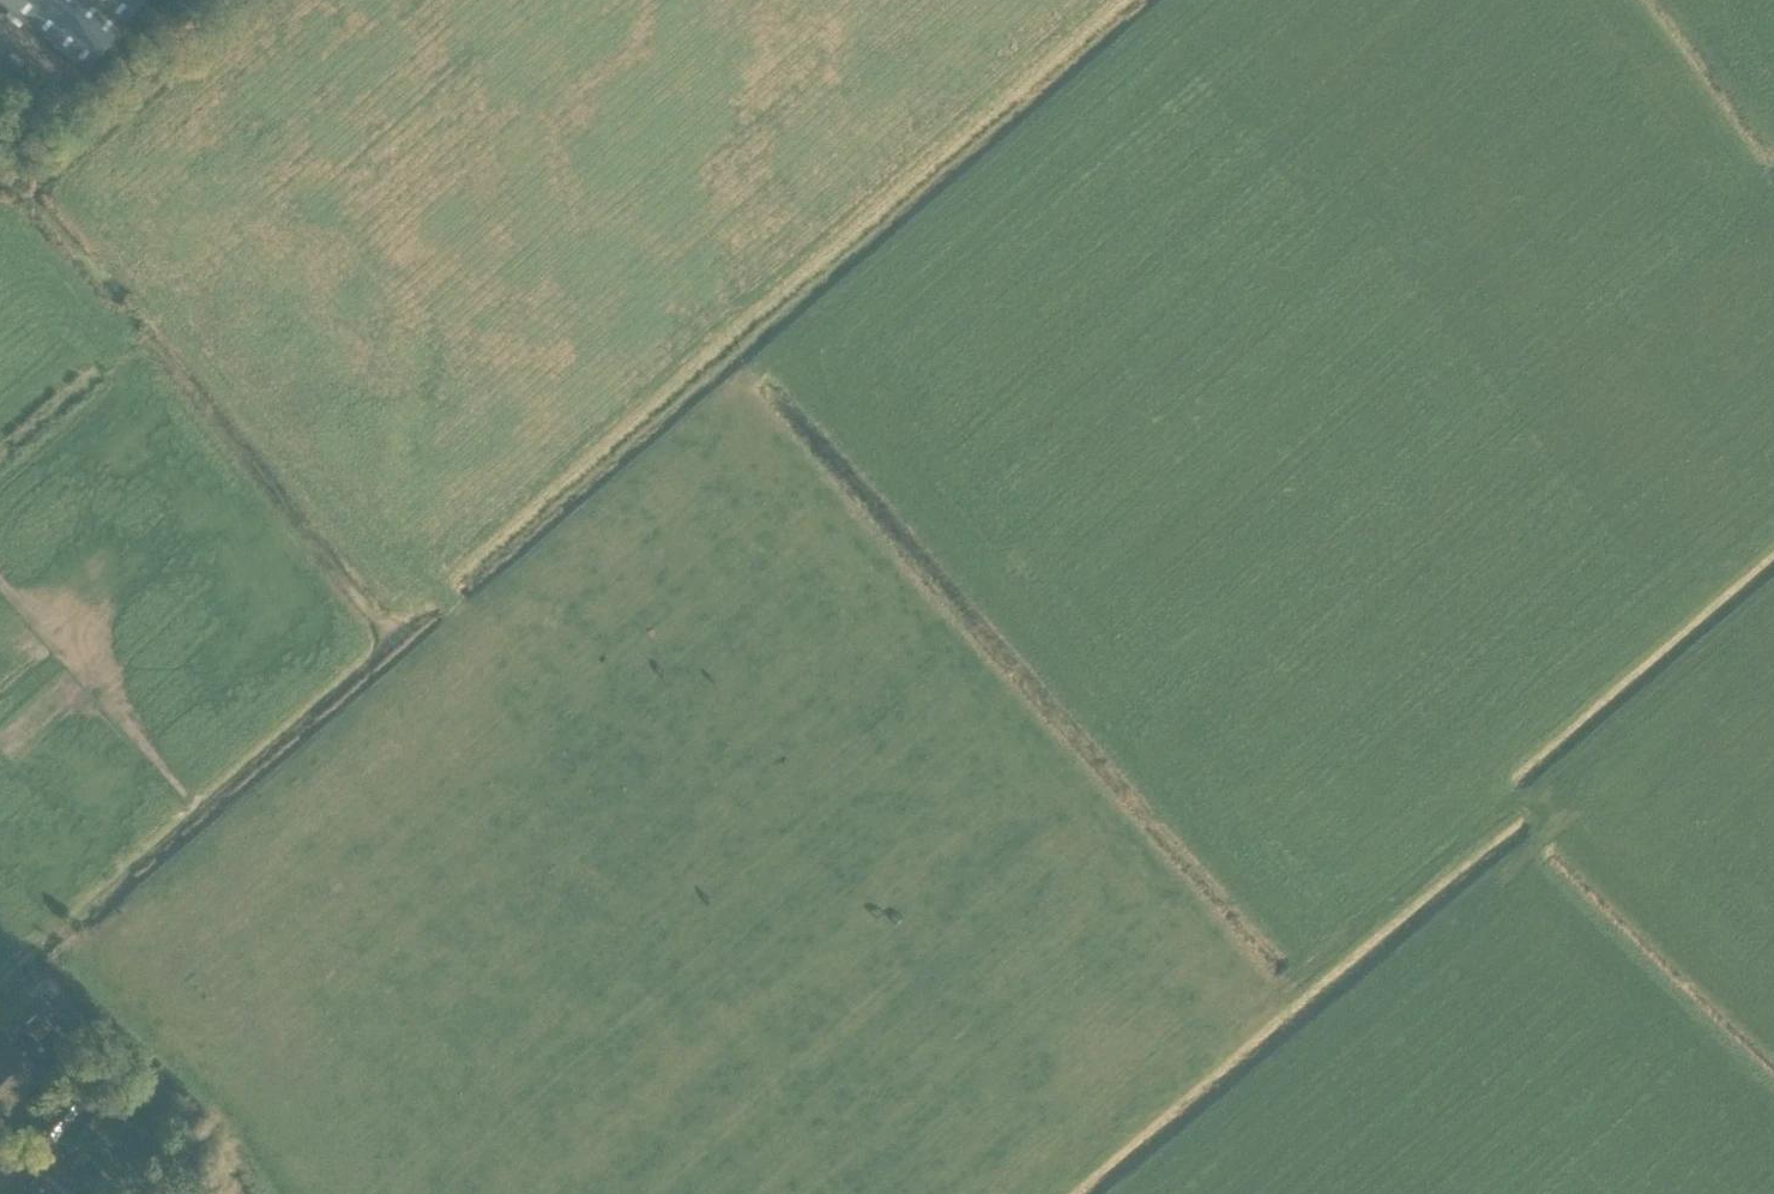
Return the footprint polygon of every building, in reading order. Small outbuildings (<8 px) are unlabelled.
[(87,69),(142,0),(0,0),(87,69)] [(74,1052),(81,1059),(91,1049),(85,1042),(74,1052)]
